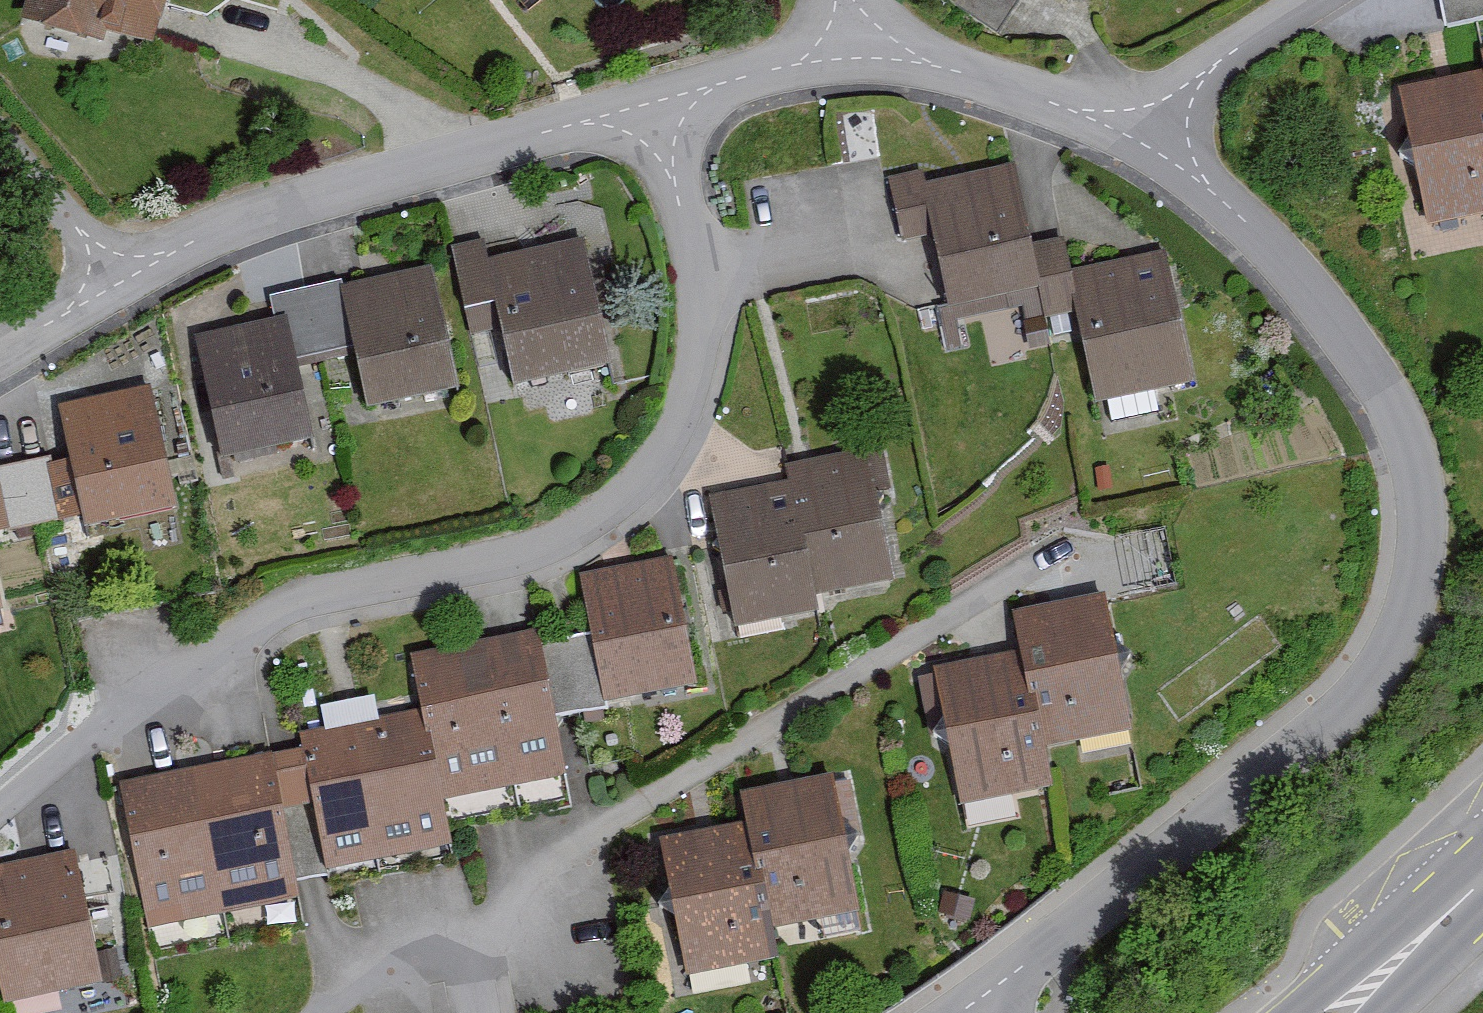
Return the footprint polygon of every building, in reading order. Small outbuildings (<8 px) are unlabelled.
[(15,42),(94,61),(97,45),(148,57),(161,0),(25,0),(15,42)] [(1442,33),(1482,24),(1482,0),(1435,0),(1442,33)] [(1474,62),(1478,83),(1395,98),(1419,231),(1482,219),(1482,60),(1474,62)] [(1005,179),(914,195),(911,180),(882,185),(895,253),(922,249),(935,325),(1029,308),(1005,179)] [(601,378),(573,251),(483,271),(478,251),(447,258),(467,347),(492,342),(505,399),(601,378)] [(1157,265),(1066,283),(1060,254),(1030,260),(1044,327),(1069,322),(1087,412),(1182,394),(1157,265)] [(425,280),(334,300),(359,417),(450,398),(425,280)] [(279,328),(189,348),(219,484),(309,464),(279,328)] [(144,396),(56,412),(79,536),(167,519),(144,396)] [(882,594),(861,458),(781,470),(784,493),(699,505),(719,640),(812,626),(809,605),(882,594)] [(688,698),(661,567),(574,584),(600,716),(688,698)] [(1125,742),(1098,605),(1007,623),(1015,664),(930,680),(957,816),(1047,799),(1039,759),(1125,742)] [(561,788),(529,638),(403,665),(416,721),(436,815),(561,788)] [(436,815),(416,721),(293,747),(295,758),(307,813),(321,881),(444,855),(436,815)] [(307,813),(295,758),(113,796),(144,938),(295,906),(276,819),(307,813)] [(849,924),(829,785),(737,799),(743,841),(657,854),(678,990),(769,977),(763,937),(849,924)] [(63,860),(0,872),(0,1011),(88,994),(63,860)]
